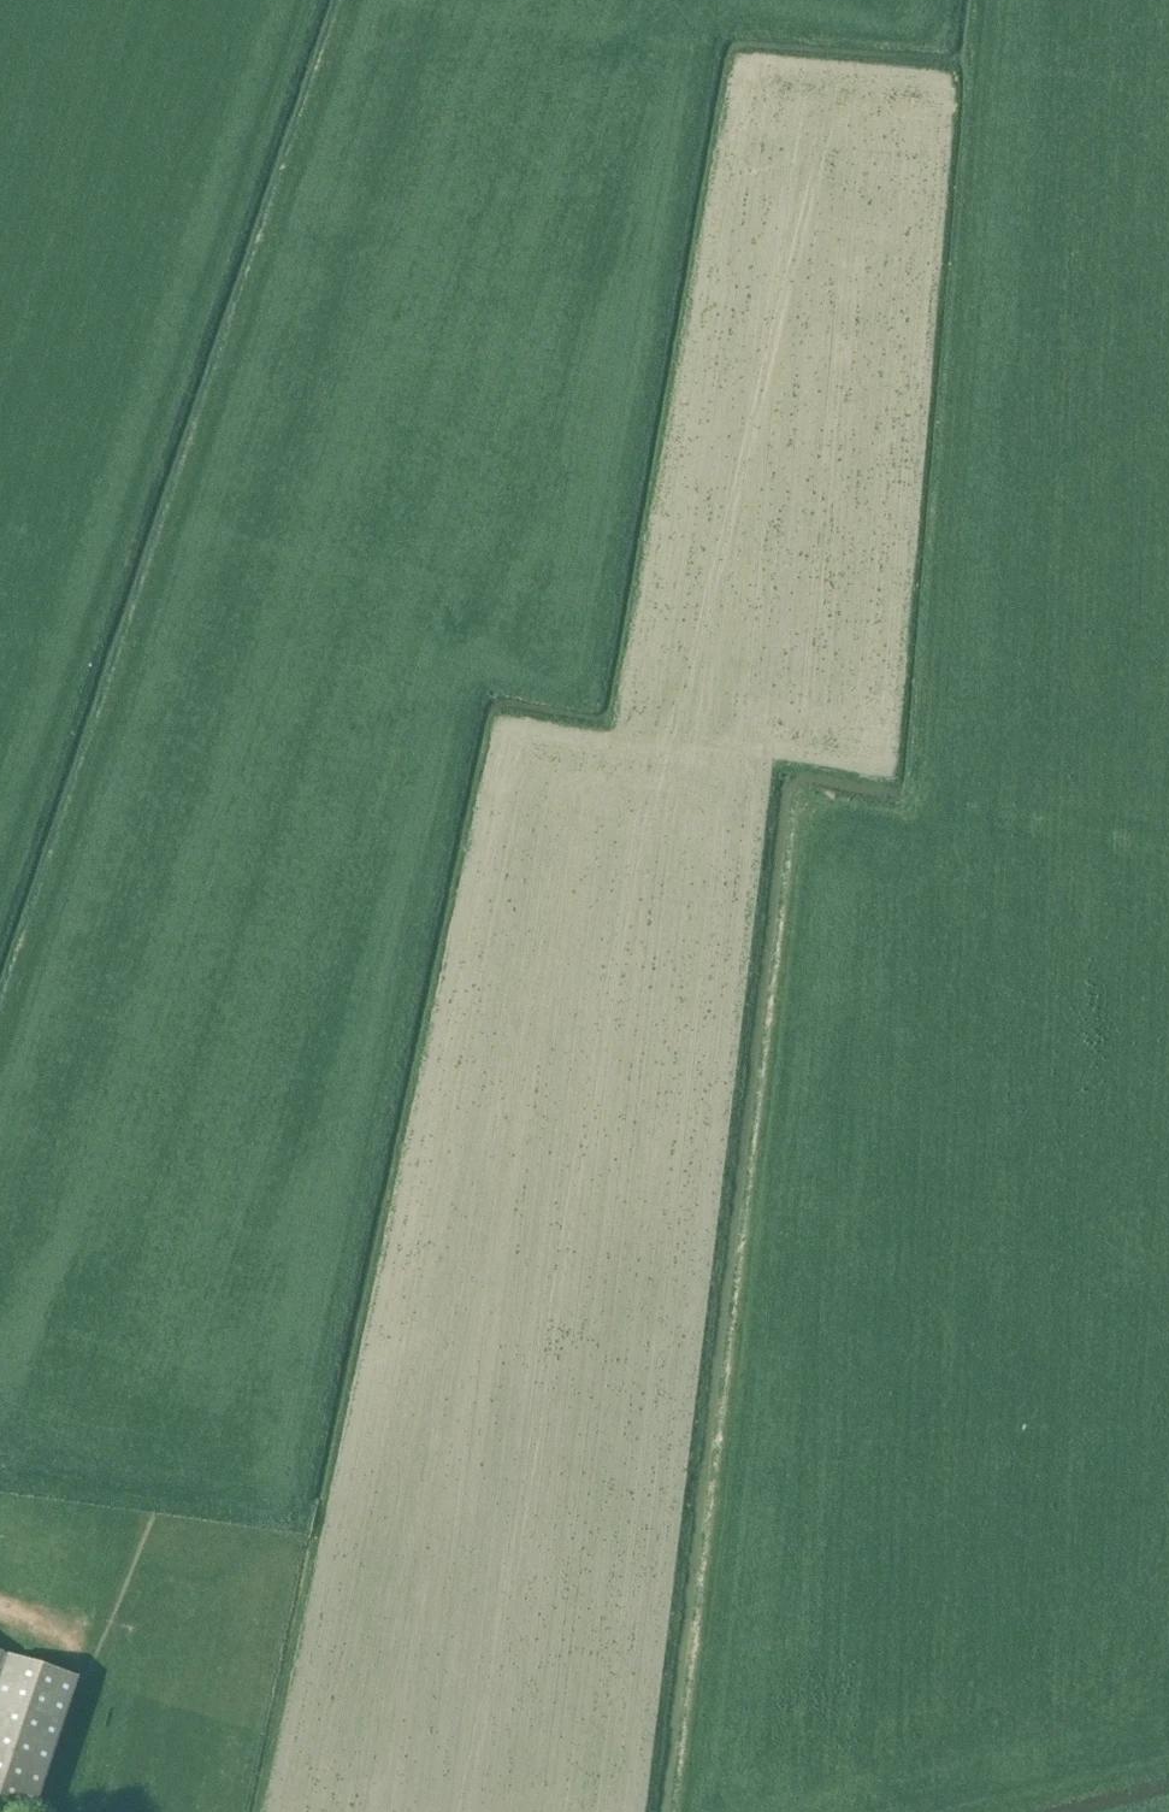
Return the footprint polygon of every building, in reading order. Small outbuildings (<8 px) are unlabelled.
[(21,1811),(35,1811),(77,1678),(3,1655),(0,1654),(0,1805),(21,1811)]
